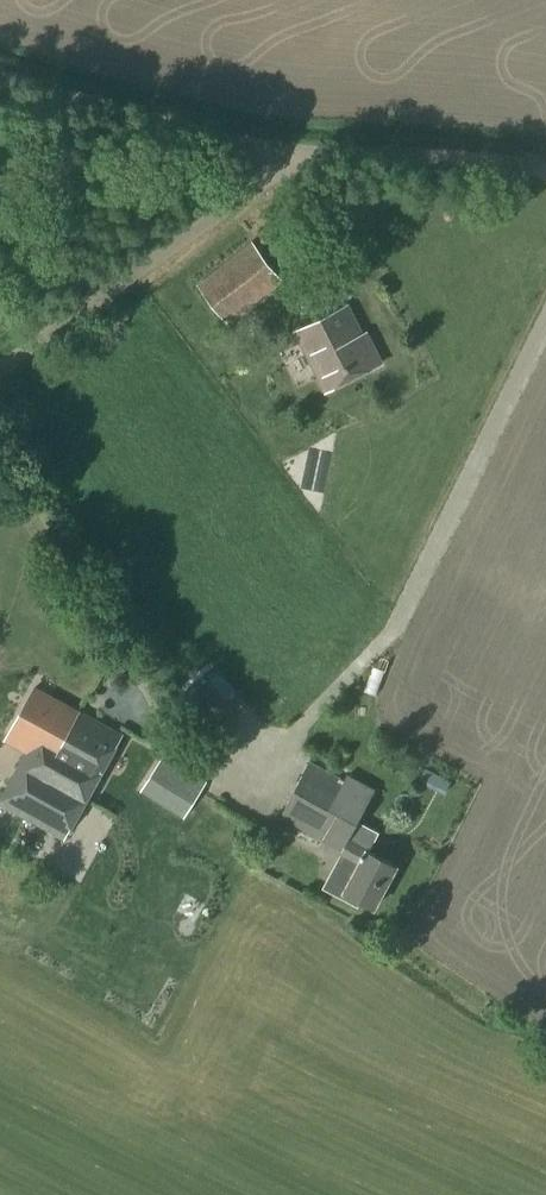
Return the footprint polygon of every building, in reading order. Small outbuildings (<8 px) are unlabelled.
[(228,325),(283,282),(252,243),(197,285),(228,325)] [(363,342),(346,308),(297,332),(326,391),(379,365),(367,340),(363,342)] [(77,713),(78,712),(36,689),(7,743),(26,753),(9,783),(0,777),(0,825),(56,855),(120,735),(84,715),(83,716),(77,713)] [(184,819),(207,782),(164,754),(140,792),(184,819)] [(344,784),(309,765),(281,818),(341,850),(342,851),(339,856),(357,866),(350,878),(343,873),(335,876),(329,886),(332,894),(357,907),(359,904),(374,912),(397,868),(365,850),(367,846),(349,835),(372,791),(347,778),(344,784)] [(232,817),(228,829),(248,834),(252,822),(232,817)] [(3,923),(15,896),(0,889),(0,922),(3,923)]
